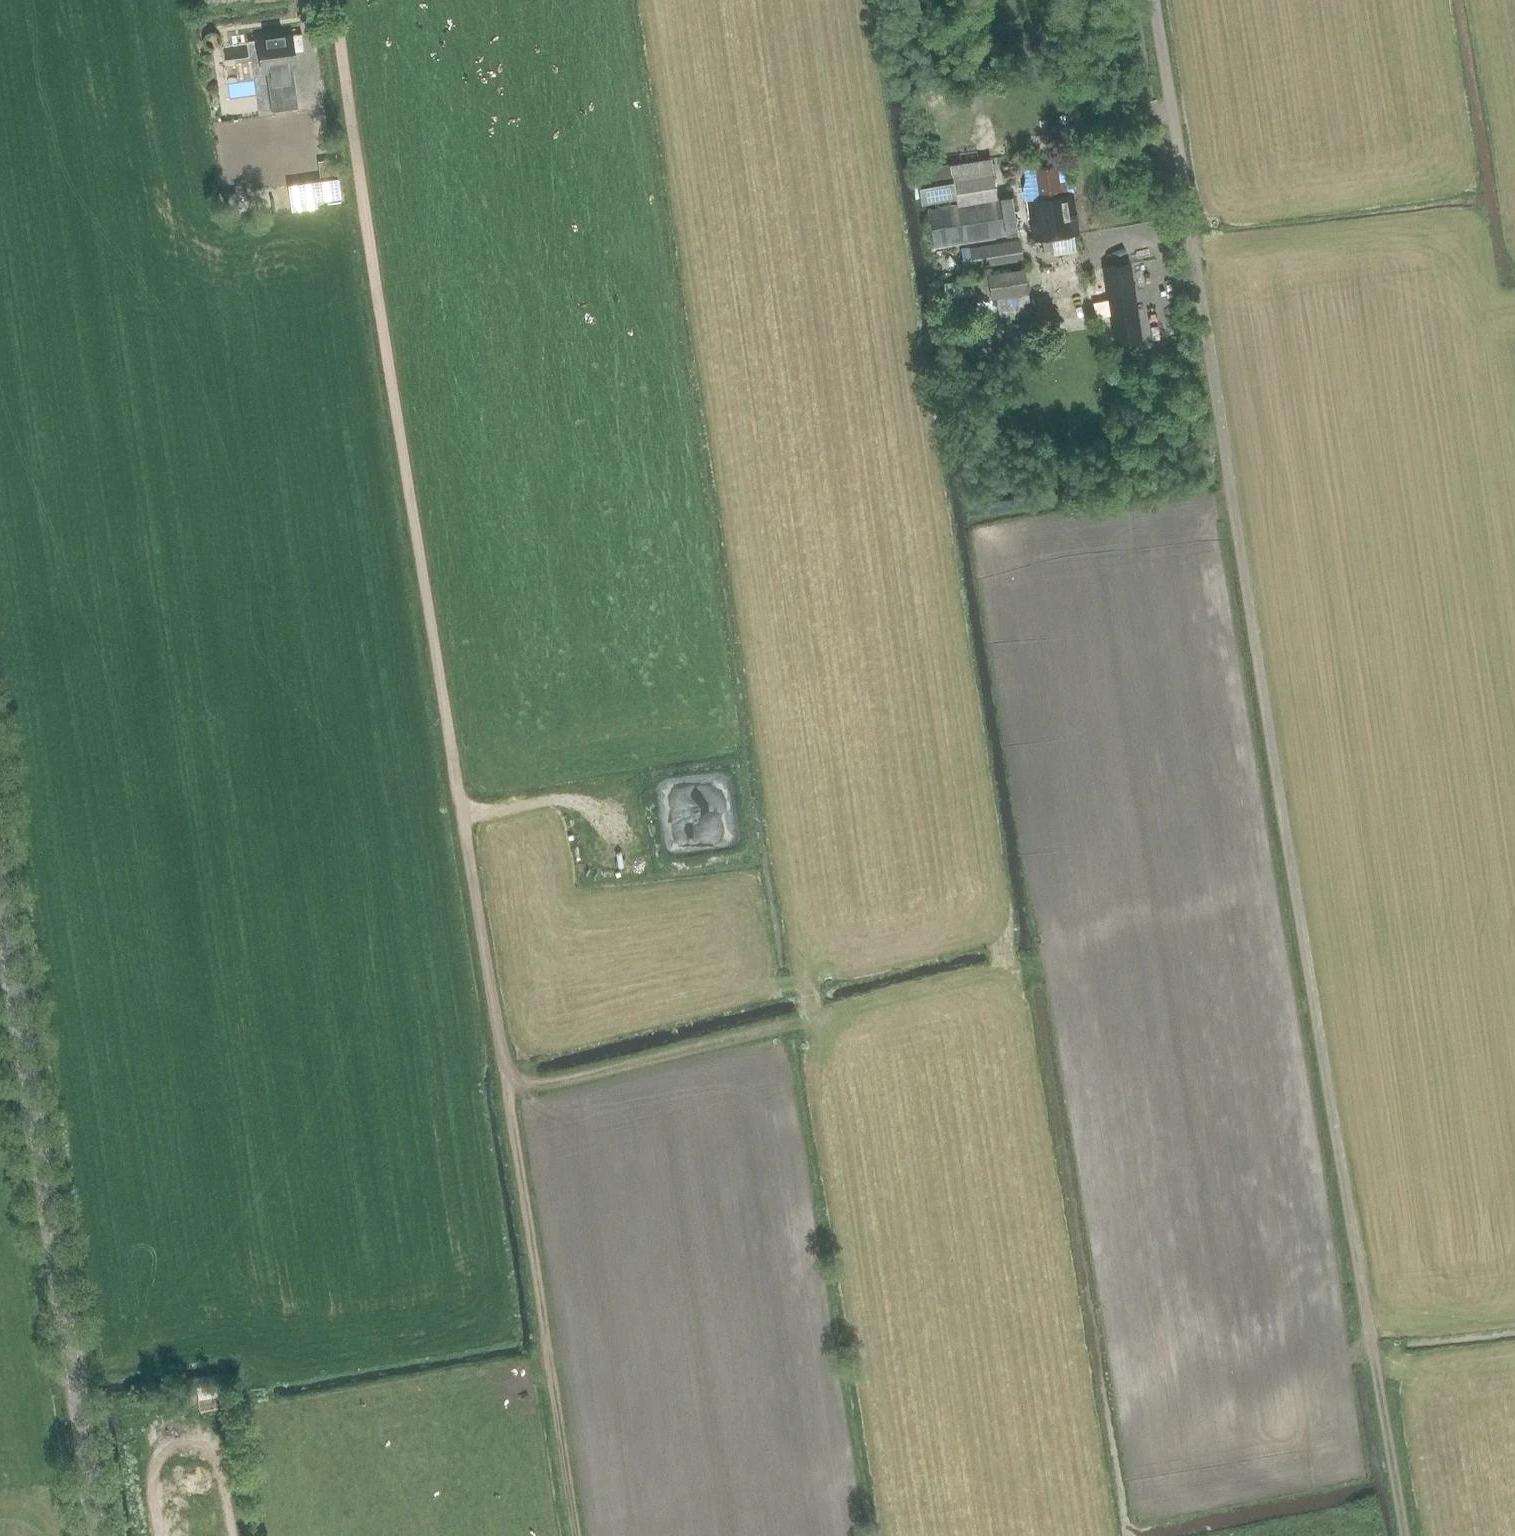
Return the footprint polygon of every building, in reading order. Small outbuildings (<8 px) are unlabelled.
[(301,35),(301,33),(248,41),(248,42),(258,41),(260,58),(264,58),(272,115),(298,111),(290,54),(294,54),(291,36),(301,35)] [(917,168),(921,204),(958,199),(959,204),(926,208),(931,247),(1018,235),(1012,196),(995,198),(990,158),(956,162),(959,179),(953,180),(950,163),(917,168)] [(289,206),(291,211),(338,204),(332,159),(318,161),(320,180),(286,185),(289,206)] [(1025,188),(1027,199),(1033,240),(1079,233),(1072,192),(1067,193),(1065,179),(1058,180),(1056,165),(1034,168),(1036,187),(1025,188)] [(1020,240),(971,247),(974,267),(1023,260),(1020,240)] [(1112,319),(1116,345),(1144,340),(1130,264),(1103,268),(1106,282),(1090,285),(1097,322),(1112,319)] [(999,320),(1032,315),(1024,268),(988,274),(991,298),(995,297),(999,320)]
